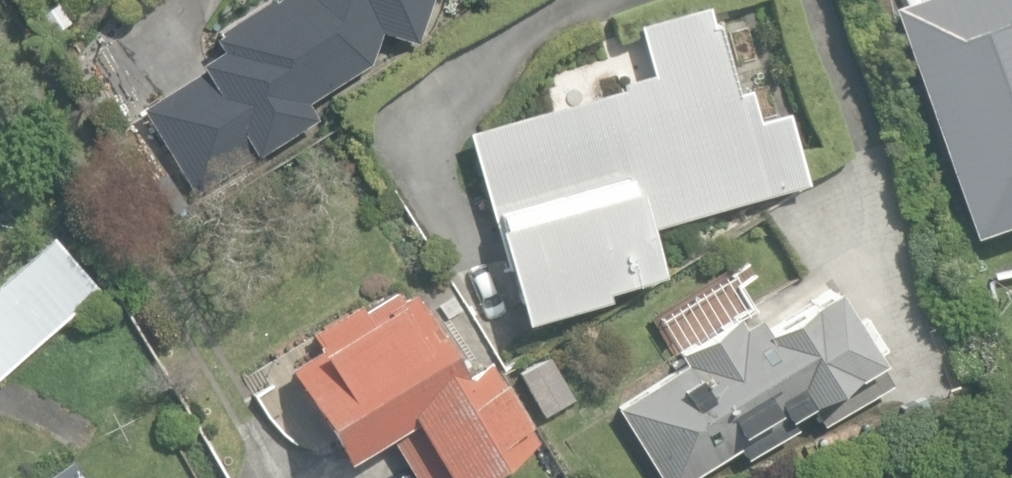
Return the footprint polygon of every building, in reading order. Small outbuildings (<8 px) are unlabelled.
[(197,194),(316,119),(305,102),(369,63),(379,31),(415,43),(430,0),(264,0),(215,31),(218,34),(212,37),(219,49),(199,62),(203,69),(142,107),(197,194)] [(967,233),(1011,217),(1011,0),(893,0),(884,3),(967,233)] [(43,9),(57,30),(69,22),(55,1),(43,9)] [(465,130),(516,320),(602,297),(600,289),(656,274),(643,227),(805,183),(785,110),(755,119),(746,87),(732,91),(713,23),(708,25),(702,5),(635,23),(648,73),(617,82),(619,88),(465,130)] [(47,230),(0,272),(0,370),(98,287),(47,230)] [(417,477),(475,477),(536,441),(485,358),(459,373),(404,283),(362,309),(358,302),(310,331),(320,348),(289,367),(345,460),(390,433),(417,477)] [(659,477),(690,477),(738,447),(746,461),(799,426),(790,413),(802,405),(817,428),(886,383),(825,290),(765,330),(757,319),(742,329),(735,319),(678,355),(683,363),(614,409),(659,477)] [(515,371),(539,414),(574,394),(550,351),(515,371)] [(68,460),(38,477),(79,477),(68,460)]
